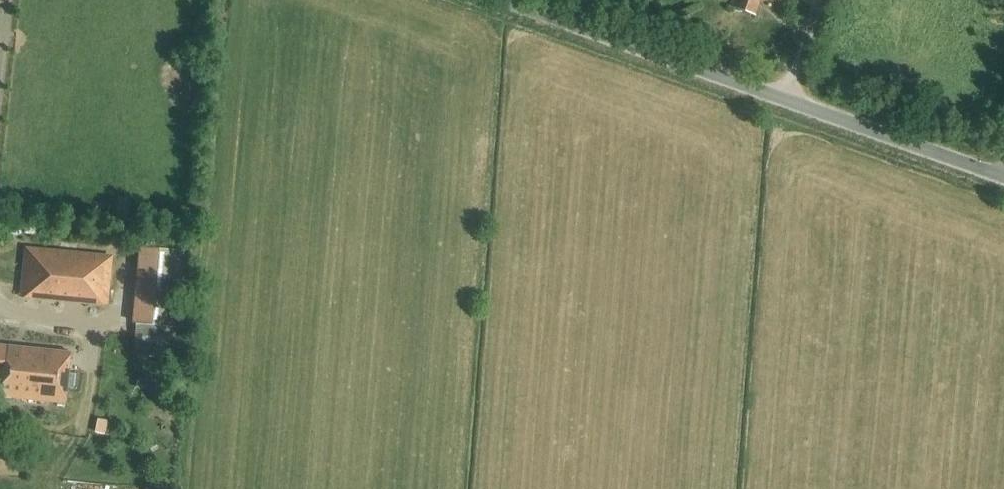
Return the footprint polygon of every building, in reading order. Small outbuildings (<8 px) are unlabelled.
[(730,7),(754,15),(759,0),(732,0),(730,7)] [(133,325),(135,325),(134,353),(176,356),(182,253),(137,250),(133,325)] [(72,254),(68,302),(108,306),(113,257),(72,254)] [(0,344),(0,399),(65,406),(70,352),(0,344)]
